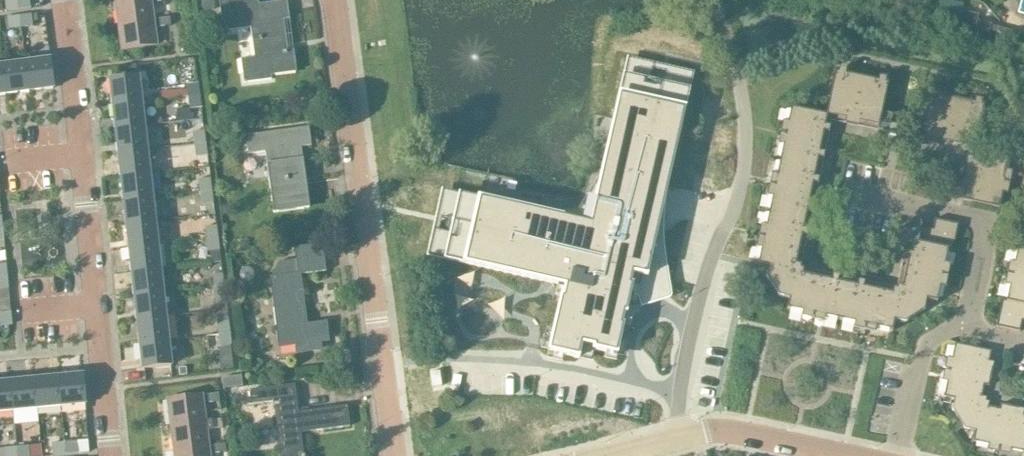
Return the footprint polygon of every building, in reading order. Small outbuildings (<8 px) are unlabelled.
[(18,0),(6,0),(7,12),(19,10),(18,0)] [(31,8),(30,0),(18,0),(19,10),(31,8)] [(150,0),(115,0),(118,25),(153,20),(150,0)] [(258,0),(219,0),(223,32),(250,28),(254,58),(241,60),(243,83),(271,80),(270,75),(295,73),(292,51),(287,52),(282,20),(288,19),(286,2),(259,5),(258,0)] [(958,29),(988,35),(991,23),(977,20),(978,15),(961,11),(958,29)] [(21,28),(33,27),(32,15),(20,16),(21,28)] [(21,28),(20,16),(7,18),(9,30),(21,28)] [(170,26),(169,18),(158,19),(159,28),(170,26)] [(156,46),(153,20),(118,25),(122,50),(156,46)] [(992,25),(991,32),(1023,41),(1023,34),(992,25)] [(53,88),(49,59),(25,62),(29,91),(53,88)] [(29,91),(25,62),(1,65),(5,95),(29,91)] [(664,209),(667,189),(692,77),(626,62),(589,224),(442,190),(427,256),(563,287),(548,352),(580,360),(581,355),(591,357),(593,350),(617,356),(629,299),(670,287),(666,268),(663,248),(663,229),(664,209)] [(862,77),(835,72),(826,115),(826,116),(828,116),(853,121),(862,77)] [(142,102),(139,77),(111,81),(113,105),(142,102)] [(891,125),(893,115),(882,113),(888,83),(862,77),(853,121),(879,127),(878,132),(898,136),(900,127),(891,125)] [(199,95),(198,84),(186,85),(187,97),(188,97),(199,95)] [(958,98),(931,92),(922,136),(948,142),(958,98)] [(188,97),(190,110),(202,108),(201,95),(188,97)] [(976,147),(985,104),(958,98),(948,142),(974,148),(975,148),(976,147)] [(144,126),(142,102),(113,105),(116,129),(144,126)] [(826,115),(791,108),(785,134),(828,143),(829,142),(827,141),(828,132),(824,131),(828,116),(826,116),(826,115)] [(147,150),(144,126),(116,129),(118,153),(147,150)] [(264,152),(272,214),(308,209),(307,198),(302,159),(300,159),(299,147),(310,146),(308,128),(245,136),(247,154),(264,152)] [(208,144),(206,133),(194,134),(195,146),(208,144)] [(828,143),(785,134),(780,160),(817,168),(820,152),(825,153),(826,144),(828,145),(828,143)] [(195,146),(197,158),(209,156),(208,144),(195,146)] [(149,174),(147,150),(118,153),(121,177),(149,174)] [(817,168),(780,160),(775,186),(817,195),(818,193),(816,193),(818,184),(813,183),(817,168)] [(152,197),(149,174),(121,177),(124,201),(152,197)] [(214,192),(212,180),(200,181),(202,193),(214,192)] [(817,195),(775,186),(769,212),(805,220),(808,205),(813,206),(815,196),(817,197),(817,195)] [(202,193),(203,205),(215,204),(214,192),(202,193)] [(154,221),(152,197),(124,201),(126,224),(154,221)] [(805,220),(769,212),(764,237),(807,246),(807,245),(805,245),(807,236),(802,235),(805,220)] [(943,278),(949,251),(953,252),(958,226),(934,221),(931,235),(920,233),(922,228),(922,224),(920,221),(917,220),(914,220),(911,222),(909,225),(905,242),(912,243),(909,258),(904,257),(902,267),(901,266),(900,268),(943,278)] [(157,245),(154,221),(126,224),(129,248),(157,245)] [(219,240),(217,227),(205,229),(207,241),(219,240)] [(807,246),(764,237),(758,264),(768,266),(766,277),(772,287),(794,273),(798,254),(803,254),(804,247),(806,248),(807,246)] [(207,241),(209,254),(220,252),(219,240),(207,241)] [(326,273),(322,244),(294,248),(295,260),(278,263),(271,277),(269,277),(276,328),(274,328),(276,346),(294,344),(295,352),(321,349),(320,341),(329,340),(326,323),(333,322),(332,321),(306,324),(300,276),(326,273)] [(160,269),(157,245),(129,248),(131,272),(160,269)] [(1016,249),(1011,275),(1023,278),(1023,250),(1016,249)] [(943,278),(900,268),(900,269),(901,269),(899,280),(904,281),(900,297),(915,317),(925,311),(927,302),(938,304),(943,278)] [(162,293),(160,269),(131,272),(134,296),(162,293)] [(822,274),(820,273),(820,275),(809,272),(808,276),(794,273),(772,287),(778,297),(789,299),(787,309),(813,315),(822,274)] [(833,278),(823,276),(824,274),(822,274),(813,315),(839,320),(847,285),(832,281),(833,278)] [(1011,275),(1005,302),(1000,301),(995,328),(1018,333),(1021,318),(1023,319),(1023,278),(1011,275)] [(227,288),(226,276),(214,278),(215,290),(227,288)] [(7,277),(0,277),(0,289),(8,289),(7,277)] [(867,326),(875,287),(876,285),(873,284),(872,286),(863,285),(862,288),(847,285),(839,320),(867,326)] [(900,297),(881,292),(882,288),(875,287),(867,326),(892,332),(895,322),(905,324),(915,317),(900,297)] [(229,300),(227,288),(215,290),(216,302),(229,300)] [(165,317),(162,293),(134,296),(136,320),(165,317)] [(0,316),(0,329),(11,328),(10,315),(0,316)] [(167,341),(165,317),(136,320),(139,344),(167,341)] [(228,321),(216,323),(218,338),(230,336),(228,321)] [(230,336),(218,338),(220,350),(223,370),(234,368),(231,346),(230,336)] [(170,365),(167,341),(139,344),(142,368),(170,365)] [(992,381),(992,379),(991,378),(993,369),(988,368),(991,352),(954,344),(943,398),(952,400),(950,410),(957,420),(979,406),(984,387),(989,388),(991,381),(992,381)] [(439,372),(429,373),(431,388),(441,387),(439,372)] [(84,404),(81,375),(57,377),(59,406),(84,404)] [(59,406),(57,377),(33,379),(36,408),(59,406)] [(36,408),(33,379),(9,382),(12,411),(36,408)] [(9,382),(0,383),(0,412),(12,411),(9,382)] [(294,385),(250,390),(251,398),(246,398),(247,405),(273,402),(280,455),(302,455),(299,434),(349,427),(346,406),(298,413),(294,385)] [(204,422),(201,396),(167,400),(170,426),(204,422)] [(1007,407),(1001,405),(999,411),(979,406),(957,420),(963,430),(974,432),(972,442),(998,447),(1007,407)] [(1017,415),(1019,409),(1009,407),(1010,406),(1007,406),(1007,407),(998,447),(1023,453),(1023,416),(1017,415)] [(206,433),(213,432),(211,421),(204,422),(170,426),(173,451),(207,447),(206,433)] [(65,455),(78,454),(77,441),(64,442),(65,455)] [(65,455),(64,442),(52,443),(53,455),(65,455)] [(29,447),(15,448),(16,455),(30,455),(29,447)] [(207,447),(173,451),(173,455),(208,455),(207,447)] [(15,448),(0,449),(0,455),(16,455),(15,448)]
